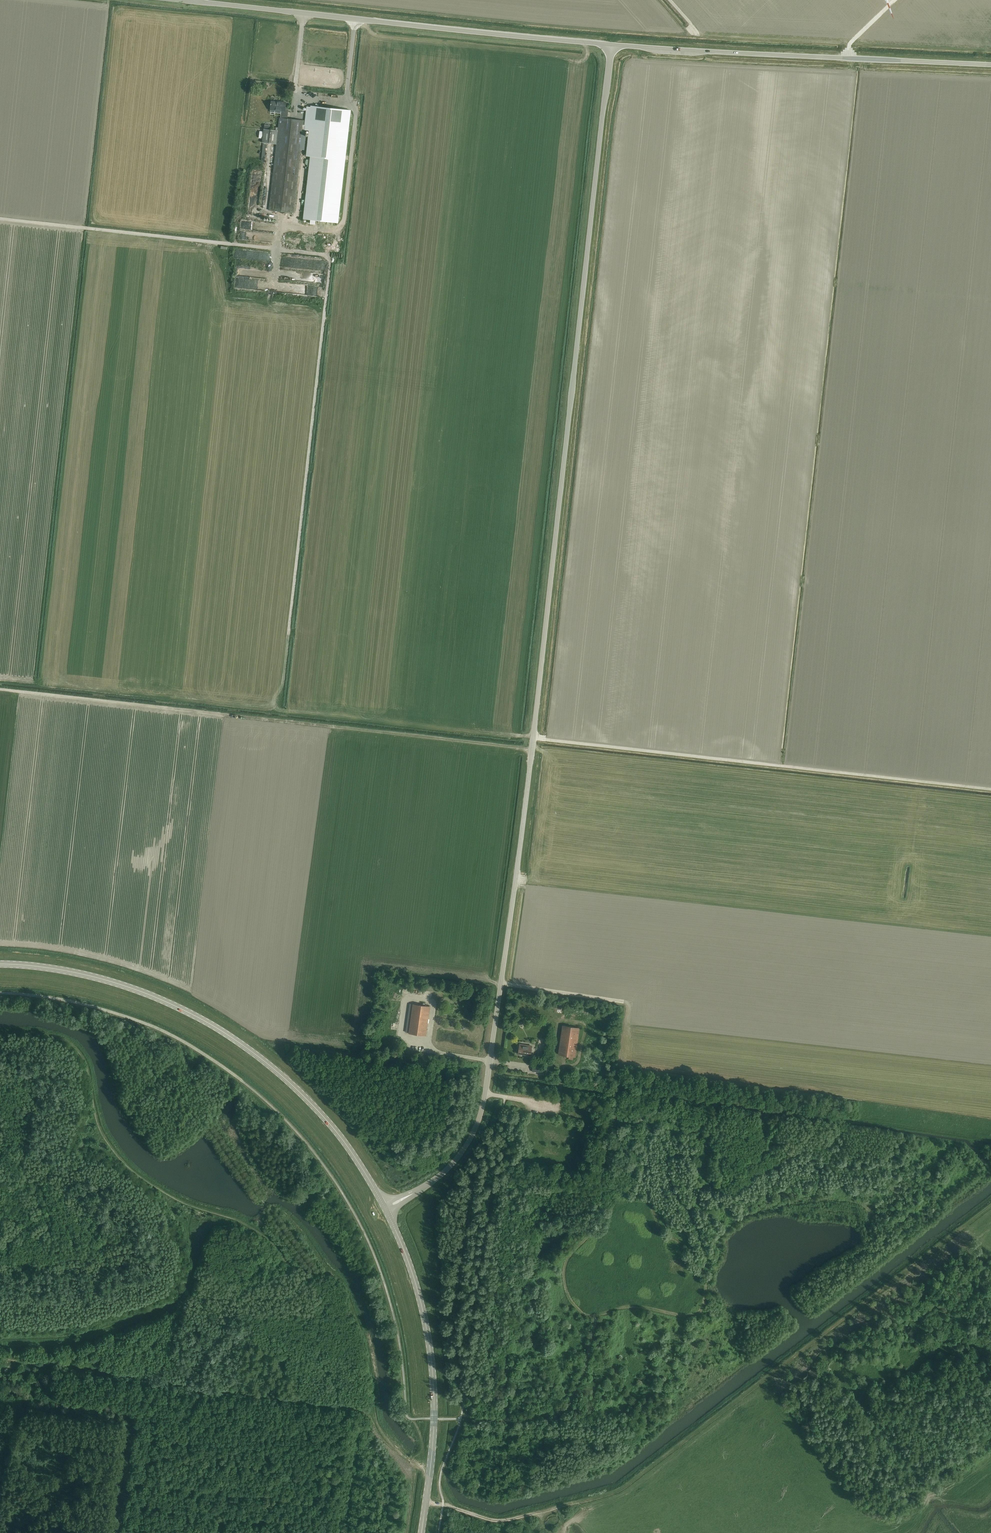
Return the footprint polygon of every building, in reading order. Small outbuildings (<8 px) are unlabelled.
[(281,111),(280,118),(288,119),(288,111),(285,111),(286,102),(280,102),(271,101),(270,110),(281,111)] [(305,125),(304,125),(303,128),(304,128),(301,160),(309,161),(302,222),(337,225),(350,110),(310,106),(310,107),(307,107),(305,125)] [(278,131),(276,144),(269,210),(294,213),(303,128),(304,125),(304,120),(288,119),(280,118),(279,118),(278,131)] [(264,129),(263,143),(276,144),(278,131),(264,129)] [(426,1035),(430,1006),(413,1004),(409,1033),(426,1035)] [(575,1057),(580,1028),(563,1025),(558,1054),(569,1056),(568,1059),(573,1059),(573,1056),(575,1057)] [(531,1055),(532,1046),(520,1044),(518,1053),(531,1055)]
